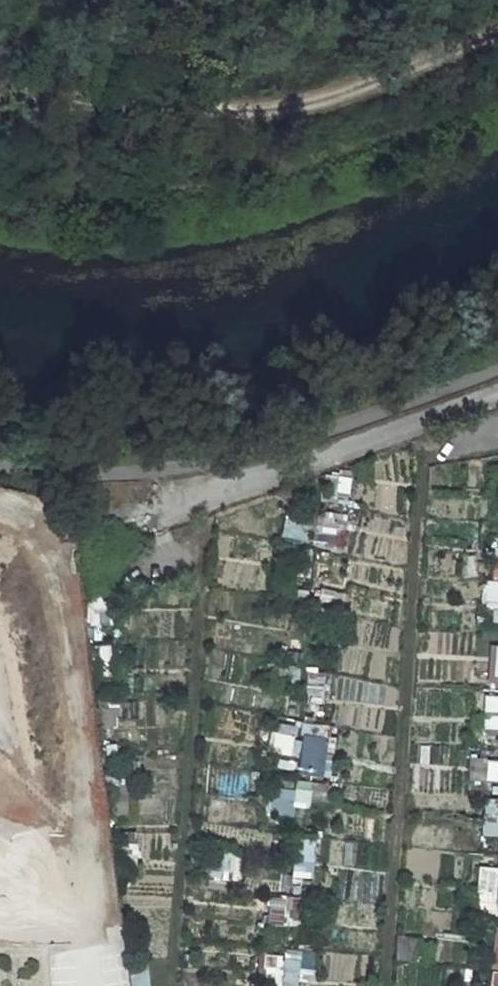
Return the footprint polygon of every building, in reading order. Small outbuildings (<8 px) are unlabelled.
[(482,610),(497,609),(497,580),(480,581),(482,610)] [(297,687),(300,667),(284,664),(280,684),(297,687)] [(320,672),(306,672),(306,702),(321,702),(320,672)] [(482,728),(497,728),(497,693),(481,694),(482,728)] [(290,756),(295,725),(277,722),(273,753),(290,756)] [(322,774),(323,723),(300,723),(299,774),(322,774)] [(486,759),(485,780),(497,780),(497,759),(486,759)] [(308,807),(310,782),(293,780),(291,806),(308,807)] [(289,786),(266,785),(265,813),(288,814),(289,786)] [(480,803),(482,835),(496,834),(497,857),(497,856),(497,802),(480,803)] [(291,876),(313,876),(314,838),(292,837),(291,876)] [(497,871),(497,867),(479,865),(474,913),(497,915),(497,883),(497,882),(497,871)] [(497,969),(497,927),(491,927),(490,969),(497,969)] [(277,983),(293,985),(310,985),(316,954),(284,948),(277,983)] [(148,965),(131,966),(133,985),(149,985),(148,965)] [(489,985),(497,985),(497,972),(492,971),(489,985)]
